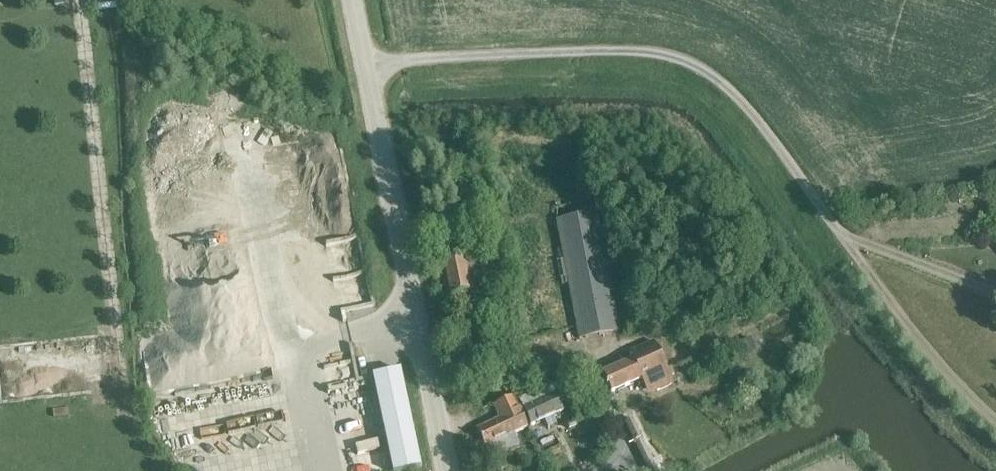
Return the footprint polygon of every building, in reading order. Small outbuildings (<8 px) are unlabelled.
[(597,213),(555,221),(578,340),(620,332),(597,213)] [(440,261),(447,298),(458,295),(461,307),(490,300),(487,288),(497,286),(488,250),(476,253),(477,257),(464,260),(463,257),(440,261)] [(180,318),(199,315),(195,291),(177,294),(180,318)] [(751,351),(761,345),(753,333),(743,339),(751,351)] [(633,363),(603,376),(611,395),(650,378),(657,393),(672,386),(654,344),(630,355),(633,363)] [(420,469),(400,371),(372,377),(391,470),(408,470),(420,469)] [(560,389),(572,415),(586,409),(574,383),(560,389)] [(519,401),(531,426),(563,412),(551,386),(519,401)] [(513,397),(494,406),(500,419),(477,430),(485,448),(490,460),(519,447),(513,434),(528,428),(513,397)]
